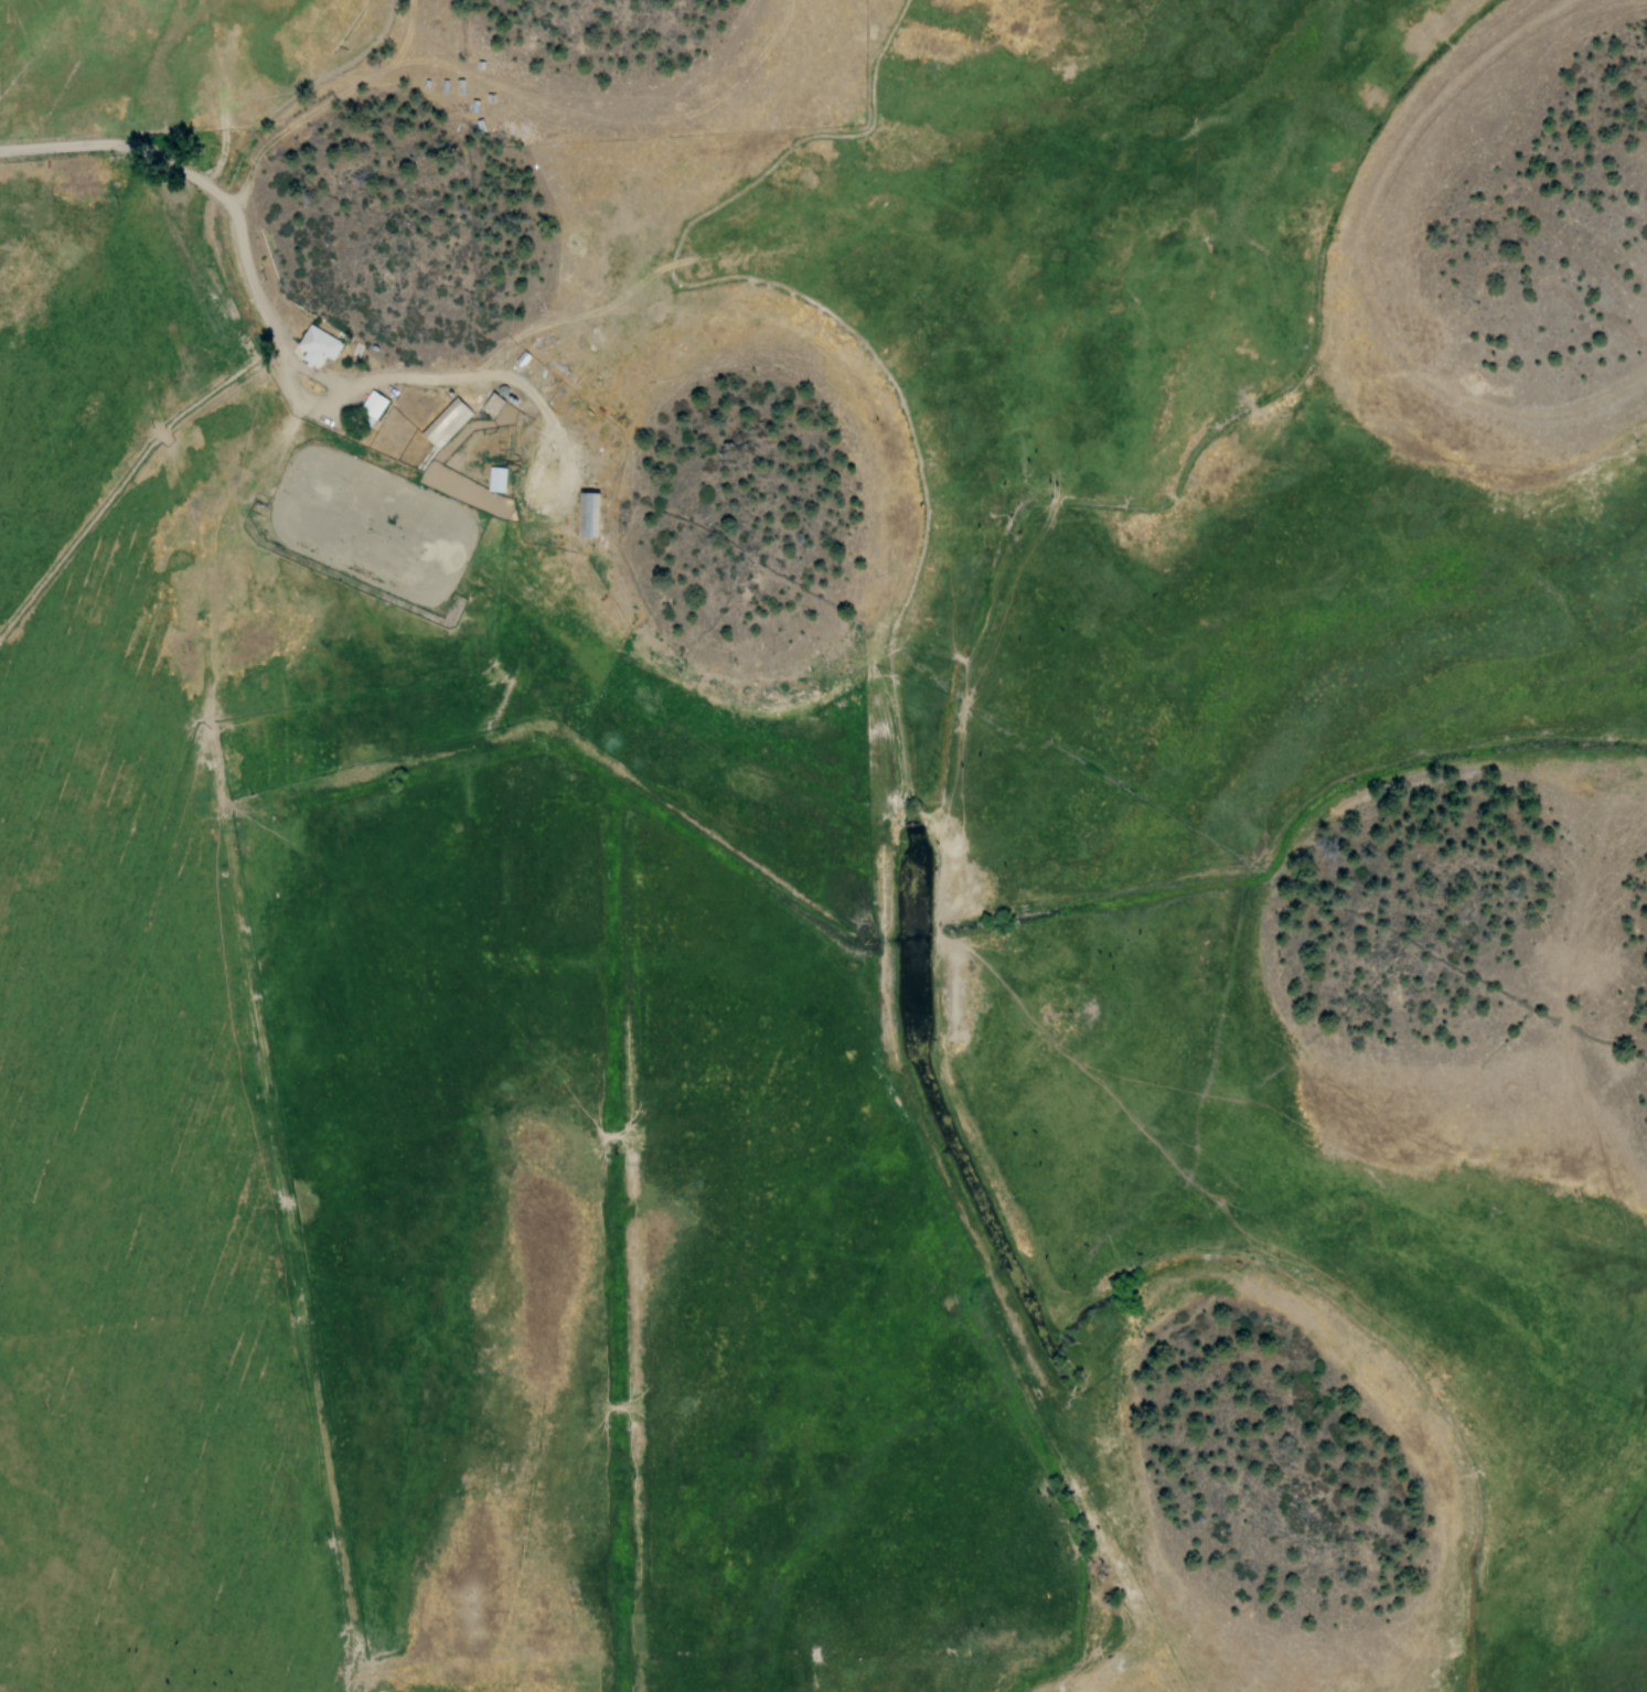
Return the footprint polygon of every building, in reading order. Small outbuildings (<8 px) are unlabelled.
[(330,361),(340,344),(307,324),(291,351),(317,366),(323,356),(330,361)] [(369,426),(386,400),(369,389),(352,415),(369,426)] [(436,451),(471,413),(453,397),(418,434),(436,451)] [(486,492),(503,492),(504,467),(486,467),(486,492)] [(594,538),(595,493),(575,492),(573,537),(594,538)]
